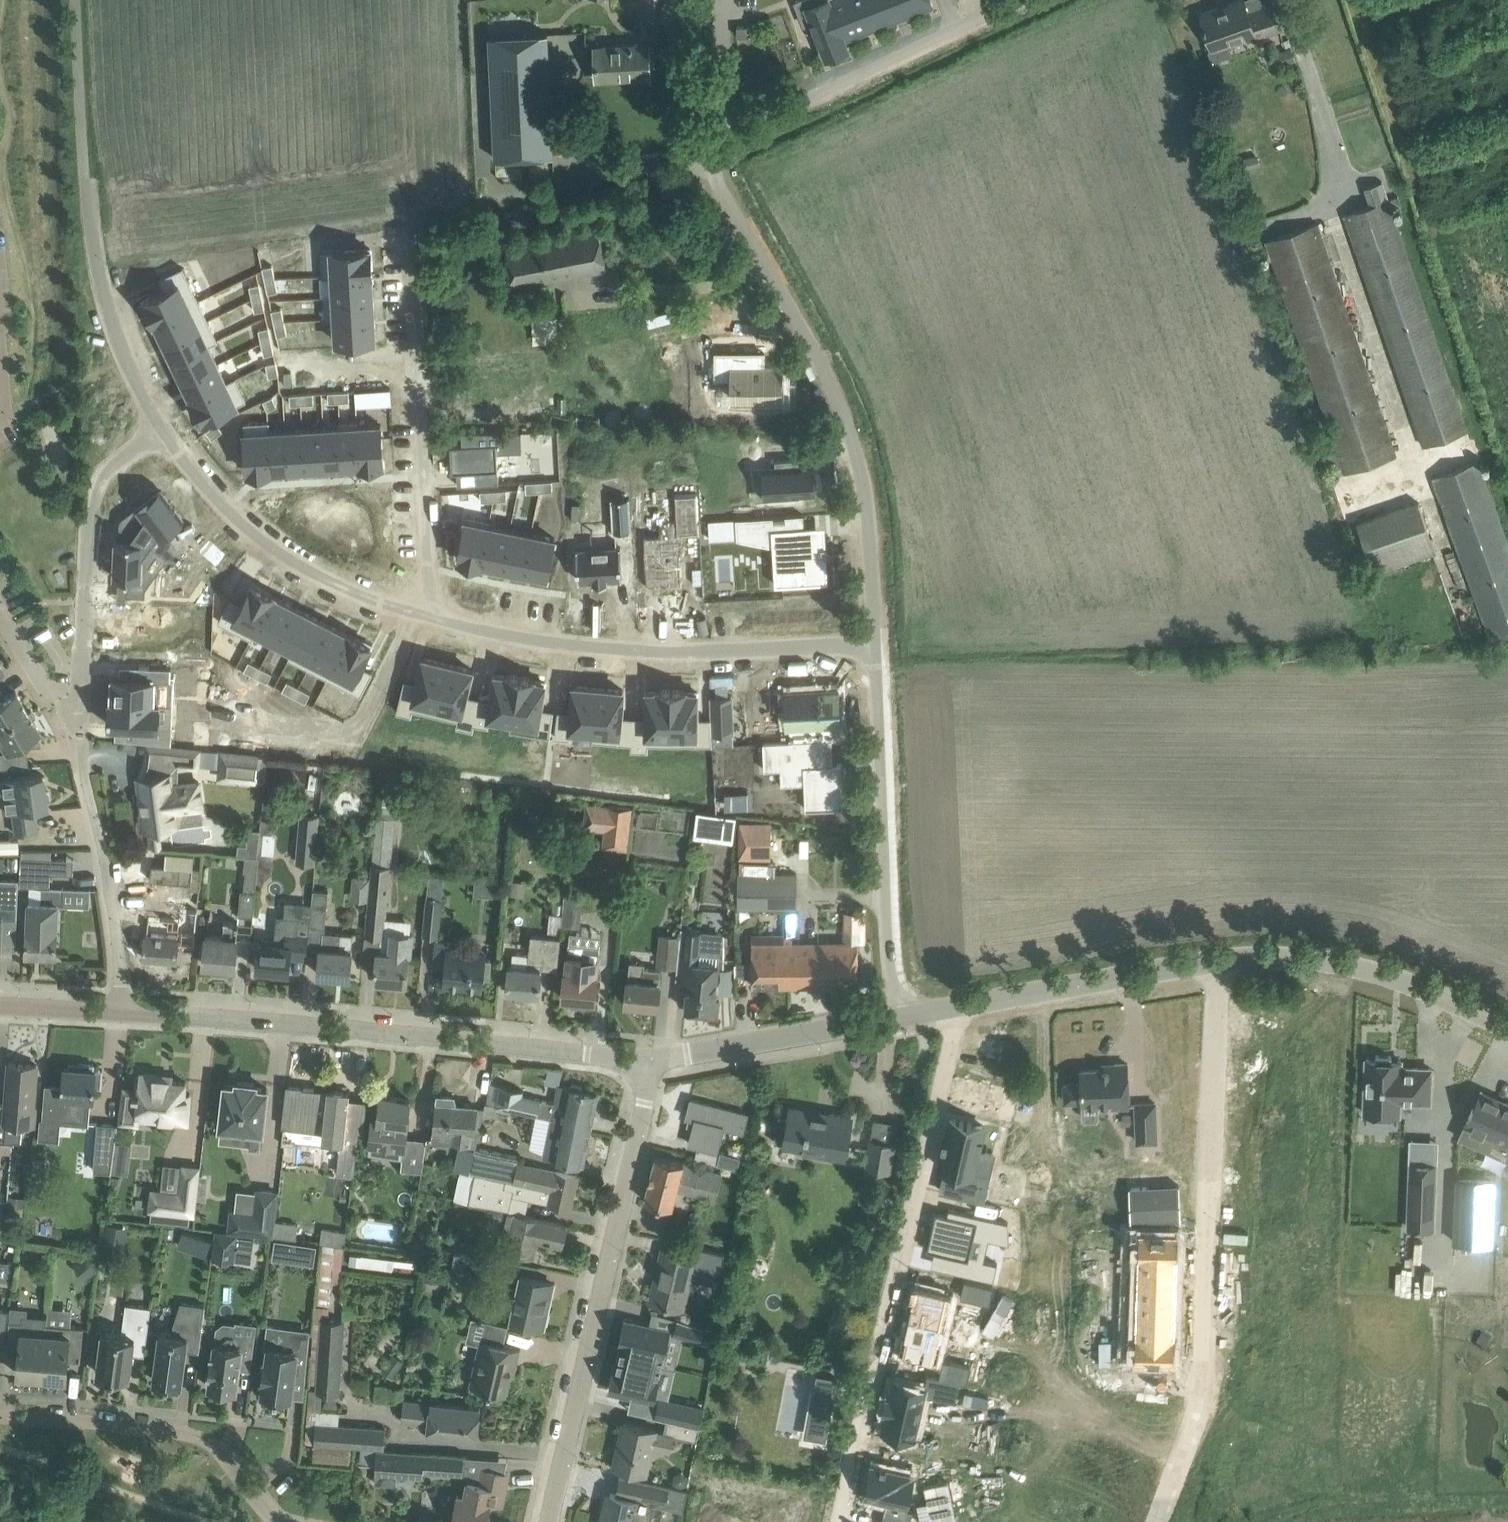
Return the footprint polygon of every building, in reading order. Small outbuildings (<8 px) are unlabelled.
[(664,0),(647,0),(647,18),(663,19),(664,0)] [(737,14),(729,16),(734,37),(761,31),(756,10),(786,3),(785,0),(734,0),(737,14)] [(864,0),(822,0),(823,1),(813,5),(811,0),(801,0),(796,2),(804,24),(812,21),(826,59),(849,50),(845,39),(875,28),(864,0)] [(875,28),(933,5),(931,0),(864,0),(875,28)] [(1244,0),(1240,0),(1201,13),(1204,23),(1203,24),(1204,27),(1206,27),(1214,50),(1245,39),(1246,41),(1282,28),(1279,22),(1273,3),(1248,11),(1244,0)] [(547,33),(488,36),(494,156),(553,154),(547,33)] [(597,79),(650,76),(648,44),(596,47),(597,79)] [(1247,169),(1261,165),(1258,154),(1244,158),(1247,169)] [(1396,216),(1394,209),(1402,206),(1398,196),(1390,199),(1384,180),(1367,186),(1373,205),(1344,214),(1422,446),(1469,430),(1402,235),(1409,233),(1403,214),(1396,216)] [(1333,476),(1397,454),(1318,223),(1266,241),(1337,451),(1326,455),(1333,476)] [(516,285),(605,267),(598,224),(507,242),(516,285)] [(364,249),(322,251),(323,276),(333,275),(333,274),(372,272),(372,267),(371,248),(364,249)] [(273,265),(263,267),(266,280),(275,277),(273,265)] [(150,297),(144,300),(152,317),(154,321),(199,300),(183,267),(159,278),(165,290),(150,297)] [(372,272),(333,274),(333,275),(334,295),(334,296),(372,294),(372,282),(371,277),(371,273),(372,273),(372,272)] [(275,277),(266,280),(268,292),(278,290),(275,277)] [(260,283),(250,285),(252,298),(262,296),(260,283)] [(334,295),(324,296),(326,319),(335,319),(335,317),(374,315),(373,304),(373,303),(373,298),(372,294),(334,296),(334,295)] [(262,296),(252,298),(255,311),(265,308),(262,296)] [(199,300),(154,321),(155,322),(156,322),(157,325),(160,330),(165,340),(208,319),(202,306),(199,300)] [(746,307),(690,307),(691,339),(745,340),(746,307)] [(282,308),(272,310),(275,322),(284,320),(282,308)] [(374,315),(335,317),(335,319),(337,341),(375,339),(374,325),(374,320),(374,315)] [(208,319),(165,340),(167,344),(169,349),(174,359),(174,360),(209,343),(209,344),(218,340),(208,319)] [(284,320),(275,322),(277,335),(287,333),(284,320)] [(269,327),(259,329),(262,341),(271,339),(269,327)] [(271,339),(262,341),(265,354),(274,352),(271,339)] [(209,343),(174,360),(179,370),(181,375),(183,379),(218,363),(209,344),(209,343)] [(715,351),(715,379),(731,379),(731,397),(731,400),(782,400),(782,366),(765,366),(764,366),(764,363),(760,363),(760,353),(765,353),(765,351),(715,351)] [(276,361),(266,363),(269,376),(279,374),(276,361)] [(218,363),(183,379),(188,390),(191,394),(192,398),(191,398),(192,399),(227,382),(227,381),(223,374),(218,363)] [(227,382),(192,399),(194,403),(202,421),(209,417),(246,399),(235,377),(227,381),(227,382)] [(391,388),(355,390),(356,405),(392,402),(391,388)] [(349,390),(339,391),(339,401),(349,401),(349,390)] [(339,391),(328,392),(329,402),(339,401),(339,391)] [(302,393),(290,394),(291,404),(302,403),(302,393)] [(313,393),(302,393),(302,403),(314,403),(313,393)] [(273,395),(264,400),(268,409),(277,404),(273,395)] [(358,420),(339,421),(340,426),(341,426),(343,464),(344,464),(349,464),(359,463),(359,465),(360,465),(358,425),(359,425),(358,420)] [(269,421),(245,422),(247,465),(248,471),(267,470),(271,470),(269,430),(270,430),(269,421)] [(217,422),(206,430),(212,438),(223,430),(217,422)] [(359,425),(358,425),(360,465),(365,464),(384,463),(383,457),(381,424),(359,425)] [(340,426),(324,427),(326,465),(327,465),(332,465),(343,464),(341,426),(340,426)] [(306,428),(303,428),(305,467),(309,466),(314,466),(326,465),(324,427),(306,428)] [(303,428),(286,429),(288,468),(299,467),(304,467),(305,467),(303,428)] [(270,430),(269,430),(271,470),(272,470),(272,469),(282,468),(287,468),(288,468),(286,429),(270,430)] [(462,445),(451,446),(452,472),(457,472),(479,471),(480,484),(499,483),(498,470),(497,452),(522,451),(521,432),(462,431),(462,445)] [(814,461),(718,464),(720,500),(815,495),(814,461)] [(1507,629),(1507,538),(1480,461),(1432,478),(1489,635),(1507,629)] [(539,480),(526,481),(527,491),(540,490),(539,480)] [(552,480),(539,480),(540,490),(553,490),(552,480)] [(507,488),(494,489),(494,499),(507,498),(507,488)] [(494,489),(481,490),(481,500),(494,499),(494,489)] [(129,528),(128,529),(156,548),(172,525),(183,517),(162,490),(140,507),(142,509),(129,528)] [(622,494),(606,494),(607,527),(622,527),(622,494)] [(1366,576),(1436,552),(1419,501),(1348,525),(1353,538),(1366,576)] [(803,513),(735,518),(736,537),(736,538),(773,545),(773,546),(788,549),(789,568),(784,568),(785,583),(809,582),(809,578),(826,577),(825,554),(827,554),(827,545),(826,545),(824,545),(823,540),(805,541),(804,526),(803,513)] [(459,552),(458,558),(477,562),(481,563),(489,524),(490,524),(491,520),(467,515),(459,552)] [(735,518),(709,519),(710,538),(736,537),(735,518)] [(489,524),(481,563),(482,563),(483,562),(486,563),(491,564),(503,566),(510,528),(490,524),(489,524)] [(116,539),(114,575),(119,575),(126,575),(125,595),(127,595),(146,596),(146,588),(147,561),(156,548),(128,529),(129,528),(125,525),(121,525),(121,539),(119,539),(116,539)] [(510,528),(503,566),(507,567),(509,567),(513,568),(524,570),(531,533),(521,530),(510,528)] [(531,533),(524,570),(529,571),(534,572),(547,575),(555,537),(531,533)] [(620,546),(575,547),(576,582),(595,581),(595,586),(605,585),(604,580),(615,579),(622,579),(620,546)] [(230,598),(219,621),(231,627),(252,638),(254,634),(253,633),(274,594),(269,592),(253,583),(250,589),(242,603),(230,598)] [(195,604),(213,605),(214,585),(208,585),(195,604)] [(274,594),(253,633),(254,634),(274,644),(276,639),(275,639),(292,605),(282,599),(277,597),(275,596),(275,595),(274,594)] [(117,620),(117,632),(177,635),(179,607),(148,605),(148,613),(131,612),(130,620),(117,620)] [(292,605),(275,639),(276,639),(293,648),(294,649),(312,615),(305,611),(301,609),(296,607),(292,605)] [(293,648),(289,657),(309,667),(331,625),(327,622),(322,620),(312,615),(294,649),(293,648)] [(331,625),(309,667),(327,677),(328,677),(350,634),(350,633),(349,634),(346,632),(341,630),(331,625)] [(117,633),(117,643),(130,643),(131,651),(148,652),(147,659),(177,662),(178,636),(117,633)] [(350,634),(328,677),(361,694),(372,671),(361,665),(369,650),(372,645),(355,636),(350,634)] [(405,680),(398,711),(411,714),(413,708),(435,714),(448,663),(424,657),(417,683),(405,680)] [(249,660),(244,669),(256,675),(261,666),(249,660)] [(448,663),(435,714),(458,719),(457,725),(473,729),(474,723),(473,723),(478,697),(466,694),(472,668),(448,663)] [(112,700),(112,701),(160,703),(161,680),(171,681),(171,679),(171,668),(139,666),(139,678),(120,677),(113,677),(112,700)] [(261,666),(256,675),(268,681),(272,672),(261,666)] [(478,697),(473,723),(474,723),(488,725),(489,721),(511,724),(512,724),(520,675),(511,674),(510,676),(496,673),(491,700),(479,697),(478,697)] [(511,724),(511,729),(550,735),(554,710),(541,708),(545,681),(534,679),(534,678),(520,675),(512,724),(511,724)] [(287,680),(283,689),(294,695),(299,686),(287,680)] [(558,710),(555,736),(571,737),(571,728),(594,730),(595,730),(598,687),(573,685),(571,711),(558,710)] [(299,686),(294,695),(306,701),(310,692),(299,686)] [(594,730),(593,739),(632,743),(633,743),(634,717),(621,716),(623,689),(598,687),(595,730),(594,730)] [(632,743),(631,749),(648,749),(648,743),(671,743),(672,689),(659,689),(659,690),(647,690),(647,717),(634,717),(633,743),(632,743)] [(672,689),(671,743),(713,744),(710,718),(697,718),(697,691),(686,691),(686,689),(672,689)] [(15,691),(0,700),(0,728),(31,709),(27,711),(15,691)] [(732,695),(712,696),(714,744),(734,743),(732,695)] [(839,698),(772,701),(773,729),(841,727),(839,698)] [(111,700),(109,725),(116,725),(137,726),(136,740),(172,744),(173,726),(159,726),(160,703),(112,701),(112,700),(111,700)] [(35,735),(40,732),(32,718),(35,716),(31,709),(0,728),(0,746),(2,746),(4,749),(17,748),(24,743),(26,746),(41,744),(35,735)] [(794,742),(741,745),(741,770),(763,769),(763,794),(817,795),(817,770),(795,769),(794,742)] [(200,770),(202,752),(202,751),(168,747),(166,766),(200,770)] [(28,766),(27,750),(0,751),(0,767),(28,766)] [(265,780),(267,757),(259,756),(222,752),(219,779),(257,783),(257,779),(265,780)] [(373,865),(371,882),(367,936),(385,938),(391,855),(400,774),(386,772),(382,802),(382,817),(377,817),(373,865)] [(34,806),(46,805),(46,802),(49,799),(48,791),(44,789),(42,773),(0,779),(0,786),(3,810),(12,809),(15,833),(37,830),(34,806)] [(171,782),(170,774),(139,778),(146,829),(149,829),(151,846),(163,845),(161,828),(177,825),(204,822),(203,809),(206,809),(201,778),(171,782)] [(628,849),(632,807),(607,805),(587,802),(583,828),(605,830),(603,847),(628,849)] [(697,809),(694,836),(705,838),(724,840),(733,842),(737,815),(713,812),(697,809)] [(315,861),(319,814),(301,812),(296,859),(315,861)] [(741,824),(741,856),(773,856),(773,824),(741,824)] [(18,837),(0,838),(0,849),(19,849),(18,837)] [(193,868),(195,854),(168,852),(166,866),(152,864),(151,880),(189,883),(188,889),(199,890),(201,869),(193,868)] [(257,891),(258,873),(260,858),(246,856),(244,872),(246,872),(245,890),(242,890),(239,915),(254,916),(257,891)] [(63,903),(64,887),(50,887),(52,859),(22,857),(20,886),(42,887),(42,902),(28,902),(26,953),(56,954),(59,903),(63,903)] [(670,883),(683,885),(686,867),(635,859),(630,889),(644,891),(646,873),(671,877),(670,883)] [(741,907),(777,907),(797,907),(797,873),(741,873),(741,907)] [(0,885),(0,951),(1,952),(2,917),(17,918),(19,879),(0,878),(0,885)] [(510,894),(523,895),(525,881),(511,880),(510,894)] [(312,918),(311,928),(326,929),(330,893),(315,891),(314,891),(312,918)] [(439,935),(443,898),(428,897),(425,934),(439,935)] [(561,933),(564,904),(556,903),(555,914),(550,914),(548,932),(561,933)] [(786,967),(787,943),(793,942),(793,934),(797,934),(797,913),(784,913),(784,935),(752,935),(752,985),(793,985),(793,966),(786,967)] [(310,936),(311,928),(312,918),(289,916),(288,926),(278,926),(277,944),(259,943),(257,968),(290,971),(291,956),(306,957),(308,936),(310,936)] [(235,966),(239,922),(222,920),(221,936),(206,935),(203,963),(235,966)] [(195,939),(196,923),(182,922),(179,926),(148,923),(145,958),(176,961),(178,937),(195,939)] [(682,929),(680,954),(690,955),(690,959),(685,1009),(697,1010),(697,1014),(718,1016),(719,997),(715,997),(719,962),(723,963),(722,932),(703,930),(682,929)] [(377,979),(377,982),(379,985),(390,986),(392,983),(393,980),(406,981),(410,939),(412,939),(413,932),(392,930),(390,954),(378,953),(375,979),(377,979)] [(322,946),(320,946),(318,973),(350,976),(354,935),(324,932),(322,946)] [(676,967),(679,936),(662,934),(658,965),(676,967)] [(558,970),(560,950),(561,939),(530,936),(527,968),(509,966),(507,991),(509,991),(510,995),(521,996),(522,993),(539,994),(542,968),(558,970)] [(595,1000),(597,980),(600,953),(600,945),(568,942),(563,997),(595,1000)] [(858,985),(858,942),(793,942),(787,943),(786,967),(793,966),(793,985),(858,985)] [(493,962),(487,961),(488,959),(457,956),(458,945),(437,943),(434,969),(446,970),(444,988),(484,992),(486,980),(492,980),(493,962)] [(658,1006),(660,986),(662,969),(644,968),(644,963),(630,961),(626,1003),(658,1006)] [(1366,1059),(1364,1112),(1399,1114),(1399,1100),(1430,1102),(1431,1068),(1401,1067),(1391,1067),(1391,1059),(1392,1055),(1376,1054),(1375,1059),(1366,1059)] [(0,1104),(0,1141),(13,1142),(22,1143),(23,1124),(34,1124),(36,1106),(34,1106),(37,1065),(9,1063),(6,1104),(0,1104)] [(103,1070),(94,1069),(94,1064),(78,1063),(78,1068),(64,1067),(63,1087),(47,1085),(44,1119),(88,1123),(90,1098),(94,1098),(95,1087),(101,1087),(103,1070)] [(1129,1106),(1128,1063),(1101,1065),(1102,1068),(1080,1069),(1081,1083),(1065,1083),(1065,1101),(1081,1100),(1081,1103),(1113,1101),(1113,1107),(1129,1106)] [(190,1093),(185,1093),(186,1082),(159,1080),(160,1075),(140,1073),(140,1076),(137,1076),(136,1089),(134,1089),(133,1092),(123,1091),(119,1122),(136,1123),(138,1109),(159,1111),(158,1120),(188,1122),(190,1093)] [(225,1084),(221,1125),(251,1129),(249,1148),(260,1150),(262,1130),(267,1088),(256,1087),(256,1083),(237,1081),(237,1085),(225,1084)] [(328,1102),(300,1099),(301,1087),(288,1085),(282,1144),(295,1145),(297,1129),(324,1132),(323,1139),(342,1141),(339,1174),(353,1176),(358,1129),(363,1130),(366,1100),(365,1100),(365,1103),(347,1101),(348,1091),(330,1089),(328,1102)] [(590,1133),(598,1094),(559,1086),(555,1103),(522,1095),(523,1092),(501,1087),(497,1107),(548,1117),(549,1112),(553,1113),(553,1115),(565,1118),(563,1127),(590,1133)] [(372,1116),(369,1142),(405,1146),(406,1137),(408,1122),(408,1118),(411,1098),(381,1095),(379,1115),(378,1117),(372,1116)] [(744,1131),(748,1114),(691,1100),(687,1117),(696,1119),(690,1143),(717,1150),(723,1126),(744,1131)] [(1136,1142),(1158,1141),(1156,1102),(1134,1103),(1136,1142)] [(1464,1128),(1489,1139),(1484,1149),(1507,1159),(1507,1103),(1506,1102),(1499,1118),(1474,1107),(1465,1125),(1464,1128)] [(453,1105),(437,1104),(435,1127),(455,1130),(454,1141),(470,1142),(471,1131),(474,1132),(477,1105),(458,1103),(457,1107),(453,1106),(453,1105)] [(830,1116),(790,1109),(788,1120),(779,1118),(775,1143),(813,1149),(813,1152),(845,1158),(852,1117),(831,1113),(830,1116)] [(584,1164),(590,1133),(563,1127),(565,1118),(553,1115),(553,1113),(549,1112),(548,1117),(552,1118),(546,1149),(554,1151),(552,1158),(584,1164)] [(951,1118),(939,1167),(944,1168),(964,1172),(958,1196),(985,1202),(991,1174),(974,1170),(979,1148),(985,1126),(951,1118)] [(117,1124),(98,1122),(93,1168),(112,1171),(117,1124)] [(880,1170),(891,1172),(897,1144),(895,1143),(871,1139),(870,1138),(865,1167),(867,1167),(865,1177),(878,1180),(880,1170)] [(513,1181),(518,1156),(477,1148),(471,1171),(476,1172),(513,1181)] [(721,1152),(718,1162),(738,1167),(741,1156),(721,1151),(721,1152)] [(422,1172),(424,1159),(404,1156),(402,1169),(422,1172)] [(722,1173),(675,1161),(656,1156),(645,1200),(672,1207),(677,1189),(693,1193),(692,1197),(715,1203),(722,1173)] [(34,1158),(32,1183),(45,1185),(47,1159),(34,1158)] [(1410,1163),(1408,1227),(1433,1228),(1435,1164),(1410,1163)] [(555,1172),(518,1164),(514,1181),(513,1181),(476,1172),(475,1173),(461,1170),(456,1197),(510,1209),(513,1194),(570,1207),(578,1176),(555,1171),(555,1172)] [(195,1214),(201,1167),(183,1165),(180,1192),(152,1189),(150,1209),(195,1214)] [(1490,1243),(1493,1181),(1458,1180),(1455,1242),(1490,1243)] [(1179,1185),(1129,1187),(1131,1221),(1180,1219),(1179,1185)] [(271,1231),(275,1193),(259,1191),(256,1214),(233,1211),(231,1227),(271,1231)] [(933,1223),(926,1252),(933,1253),(955,1259),(953,1270),(994,1280),(998,1263),(984,1260),(969,1256),(974,1235),(989,1239),(1010,1243),(1008,1222),(949,1208),(947,1214),(941,1212),(942,1212),(940,1211),(937,1224),(933,1223)] [(509,1239),(506,1249),(534,1255),(538,1236),(548,1238),(547,1241),(551,1242),(551,1238),(561,1241),(560,1244),(562,1244),(567,1225),(514,1213),(512,1225),(509,1225),(504,1226),(502,1233),(506,1238),(509,1239)] [(297,1239),(299,1224),(276,1221),(274,1236),(297,1239)] [(123,1258),(128,1224),(107,1222),(102,1255),(123,1258)] [(1097,1226),(1084,1226),(1084,1235),(1097,1235),(1097,1226)] [(207,1256),(213,1237),(184,1228),(178,1247),(207,1256)] [(345,1245),(347,1231),(323,1228),(321,1243),(345,1245)] [(251,1262),(255,1238),(238,1236),(238,1232),(216,1229),(212,1257),(251,1262)] [(1130,1229),(1129,1253),(1139,1253),(1139,1252),(1176,1253),(1176,1254),(1177,1254),(1178,1231),(1130,1229)] [(411,1239),(410,1252),(423,1253),(424,1241),(411,1239)] [(312,1263),(315,1246),(276,1240),(273,1257),(312,1263)] [(315,1443),(313,1460),(351,1463),(352,1446),(357,1446),(359,1426),(339,1425),(340,1412),(335,1411),(321,1410),(322,1393),(336,1394),(341,1394),(346,1321),(329,1320),(330,1307),(333,1283),(341,1283),(345,1247),(345,1245),(321,1243),(324,1244),(318,1306),(316,1305),(315,1319),(311,1383),(317,1384),(316,1390),(311,1389),(306,1443),(315,1443)] [(659,1279),(654,1301),(683,1308),(693,1267),(720,1273),(725,1253),(697,1247),(695,1257),(663,1249),(656,1279),(659,1279)] [(487,1273),(490,1259),(454,1252),(451,1266),(487,1273)] [(1139,1272),(1176,1274),(1176,1254),(1176,1253),(1139,1252),(1139,1253),(1139,1272)] [(9,1261),(0,1260),(0,1280),(11,1281),(13,1262),(9,1261)] [(1085,1260),(1085,1271),(1097,1271),(1098,1261),(1085,1260)] [(1085,1271),(1084,1281),(1097,1282),(1097,1271),(1085,1271)] [(1129,1271),(1129,1292),(1175,1294),(1176,1274),(1139,1272),(1129,1271)] [(553,1285),(553,1284),(521,1276),(511,1320),(544,1327),(548,1308),(545,1307),(550,1285),(553,1285)] [(964,1280),(960,1297),(990,1304),(994,1286),(964,1280)] [(911,1304),(908,1316),(946,1324),(953,1292),(914,1283),(909,1304),(911,1304)] [(1129,1292),(1128,1313),(1175,1314),(1175,1294),(1129,1292)] [(199,1351),(205,1305),(181,1301),(171,1334),(160,1332),(154,1380),(182,1383),(186,1349),(199,1351)] [(1084,1301),(1083,1311),(1096,1312),(1096,1301),(1084,1301)] [(148,1332),(151,1307),(126,1303),(122,1335),(102,1332),(97,1372),(130,1376),(136,1331),(148,1332)] [(9,1310),(0,1309),(0,1344),(4,1344),(9,1310)] [(1083,1311),(1083,1322),(1096,1322),(1096,1312),(1083,1311)] [(1127,1332),(1127,1333),(1174,1335),(1174,1334),(1175,1314),(1128,1313),(1127,1332)] [(903,1333),(899,1350),(937,1360),(946,1324),(908,1316),(904,1333),(903,1333)] [(678,1317),(673,1333),(700,1341),(705,1325),(678,1317)] [(621,1345),(619,1353),(622,1354),(622,1355),(661,1364),(669,1329),(626,1319),(620,1343),(624,1344),(624,1346),(621,1345)] [(45,1333),(21,1331),(22,1321),(9,1320),(7,1354),(8,1354),(9,1348),(20,1349),(17,1374),(42,1376),(47,1324),(46,1323),(45,1333)] [(481,1339),(471,1385),(505,1393),(510,1374),(512,1363),(516,1364),(520,1348),(505,1344),(509,1325),(486,1320),(481,1339)] [(251,1367),(255,1333),(238,1331),(239,1324),(224,1321),(217,1327),(215,1343),(213,1356),(211,1355),(208,1374),(211,1374),(209,1387),(236,1390),(239,1366),(251,1367)] [(81,1361),(84,1327),(47,1324),(42,1376),(67,1378),(69,1353),(80,1354),(79,1360),(81,1361)] [(305,1373),(309,1336),(266,1330),(264,1346),(268,1347),(266,1359),(262,1359),(260,1381),(265,1381),(263,1394),(292,1398),(295,1372),(305,1373)] [(1083,1332),(1083,1341),(1095,1341),(1095,1332),(1083,1332)] [(1126,1332),(1126,1356),(1174,1358),(1175,1334),(1174,1334),(1174,1335),(1127,1333),(1127,1332),(1126,1332)] [(1483,1335),(1476,1346),(1485,1351),(1491,1340),(1483,1335)] [(615,1366),(609,1389),(652,1399),(661,1364),(622,1355),(621,1357),(619,1356),(617,1364),(619,1364),(619,1367),(615,1366)] [(938,1375),(938,1376),(960,1381),(968,1383),(972,1366),(943,1359),(939,1375),(938,1375)] [(813,1390),(804,1436),(825,1440),(837,1378),(816,1374),(813,1390)] [(887,1410),(883,1428),(914,1436),(924,1394),(956,1401),(960,1381),(938,1376),(928,1374),(925,1387),(894,1380),(890,1398),(886,1397),(884,1410),(887,1410)] [(659,1396),(655,1416),(666,1418),(699,1426),(700,1426),(704,1406),(659,1396)] [(431,1403),(404,1400),(402,1420),(429,1423),(428,1433),(477,1438),(480,1407),(431,1402),(431,1403)] [(696,1442),(699,1426),(666,1418),(663,1432),(656,1431),(656,1429),(624,1422),(620,1442),(624,1443),(619,1465),(614,1464),(614,1465),(647,1473),(653,1447),(669,1451),(672,1437),(696,1442)] [(384,1448),(386,1428),(359,1426),(357,1446),(384,1448)] [(462,1474),(465,1456),(425,1453),(362,1449),(361,1462),(376,1464),(376,1473),(375,1483),(397,1485),(397,1475),(423,1477),(423,1472),(462,1474)] [(865,1495),(868,1495),(887,1500),(882,1521),(911,1521),(913,1510),(905,1508),(913,1474),(872,1464),(869,1480),(868,1480),(867,1487),(865,1495)] [(509,1473),(482,1467),(481,1475),(470,1473),(465,1496),(457,1495),(452,1521),(486,1521),(490,1503),(503,1505),(509,1473)] [(654,1504),(683,1510),(687,1490),(669,1485),(639,1479),(634,1498),(611,1493),(608,1508),(605,1507),(601,1521),(650,1521),(654,1504)]
